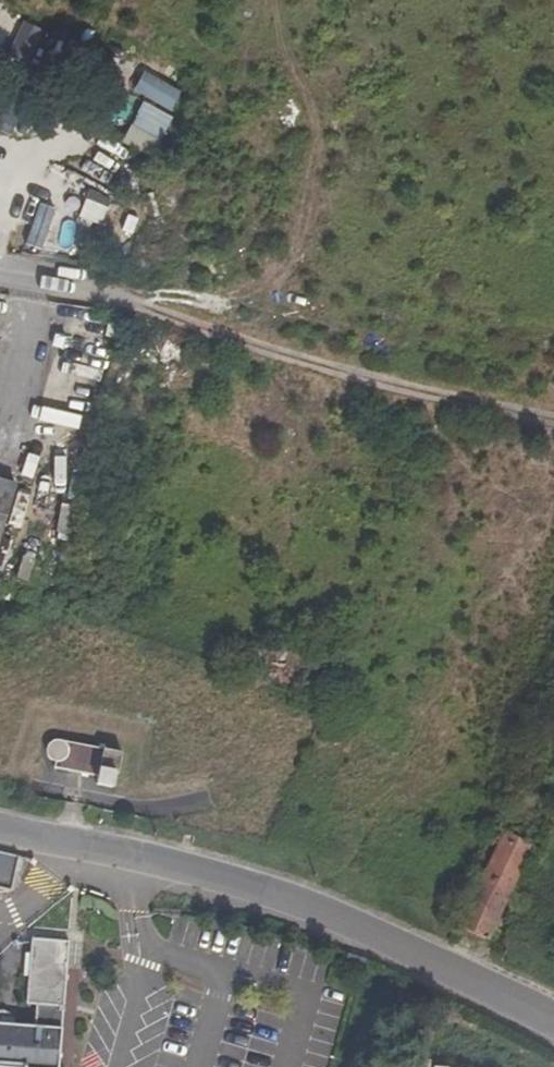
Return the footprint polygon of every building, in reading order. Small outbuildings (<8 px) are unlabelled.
[(43,31),(0,9),(0,40),(10,45),(4,55),(25,66),(43,31)] [(142,71),(131,92),(173,112),(183,91),(142,71)] [(152,158),(173,118),(142,101),(120,141),(152,158)] [(84,189),(75,217),(100,225),(109,198),(84,189)] [(30,201),(17,242),(39,249),(52,208),(30,201)] [(0,478),(0,534),(16,483),(0,478)] [(101,749),(52,739),(45,745),(41,765),(96,776),(94,785),(111,788),(114,771),(117,752),(101,749)] [(457,927),(485,940),(530,845),(501,830),(457,927)] [(9,892),(18,857),(0,853),(0,890),(9,892)] [(68,941),(29,939),(26,1006),(64,1008),(68,941)] [(61,1030),(32,1026),(7,1024),(0,1023),(0,1066),(57,1066),(61,1030)]
